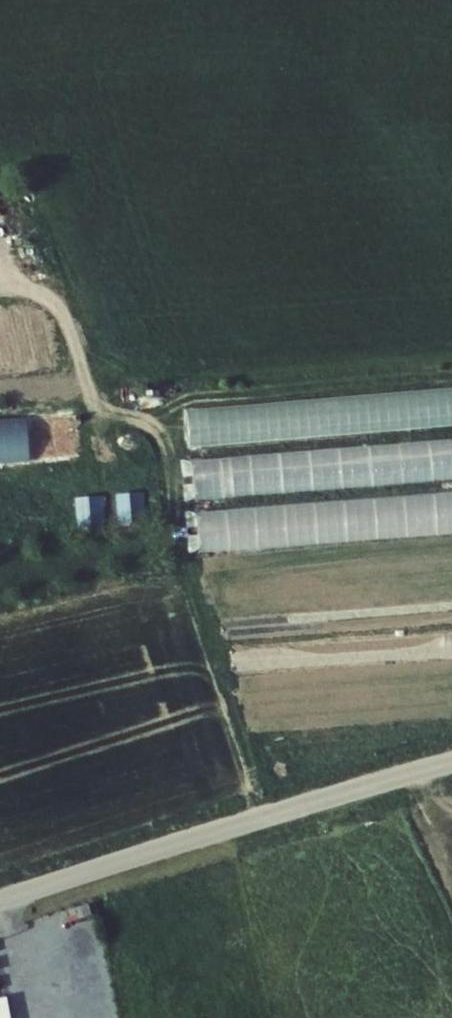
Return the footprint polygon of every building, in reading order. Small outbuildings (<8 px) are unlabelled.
[(390,437),(388,396),(185,407),(187,447),(390,437)] [(29,460),(28,416),(0,417),(0,461),(29,460)] [(188,455),(191,497),(451,483),(451,441),(188,455)] [(451,535),(451,494),(196,507),(198,548),(451,535)]
